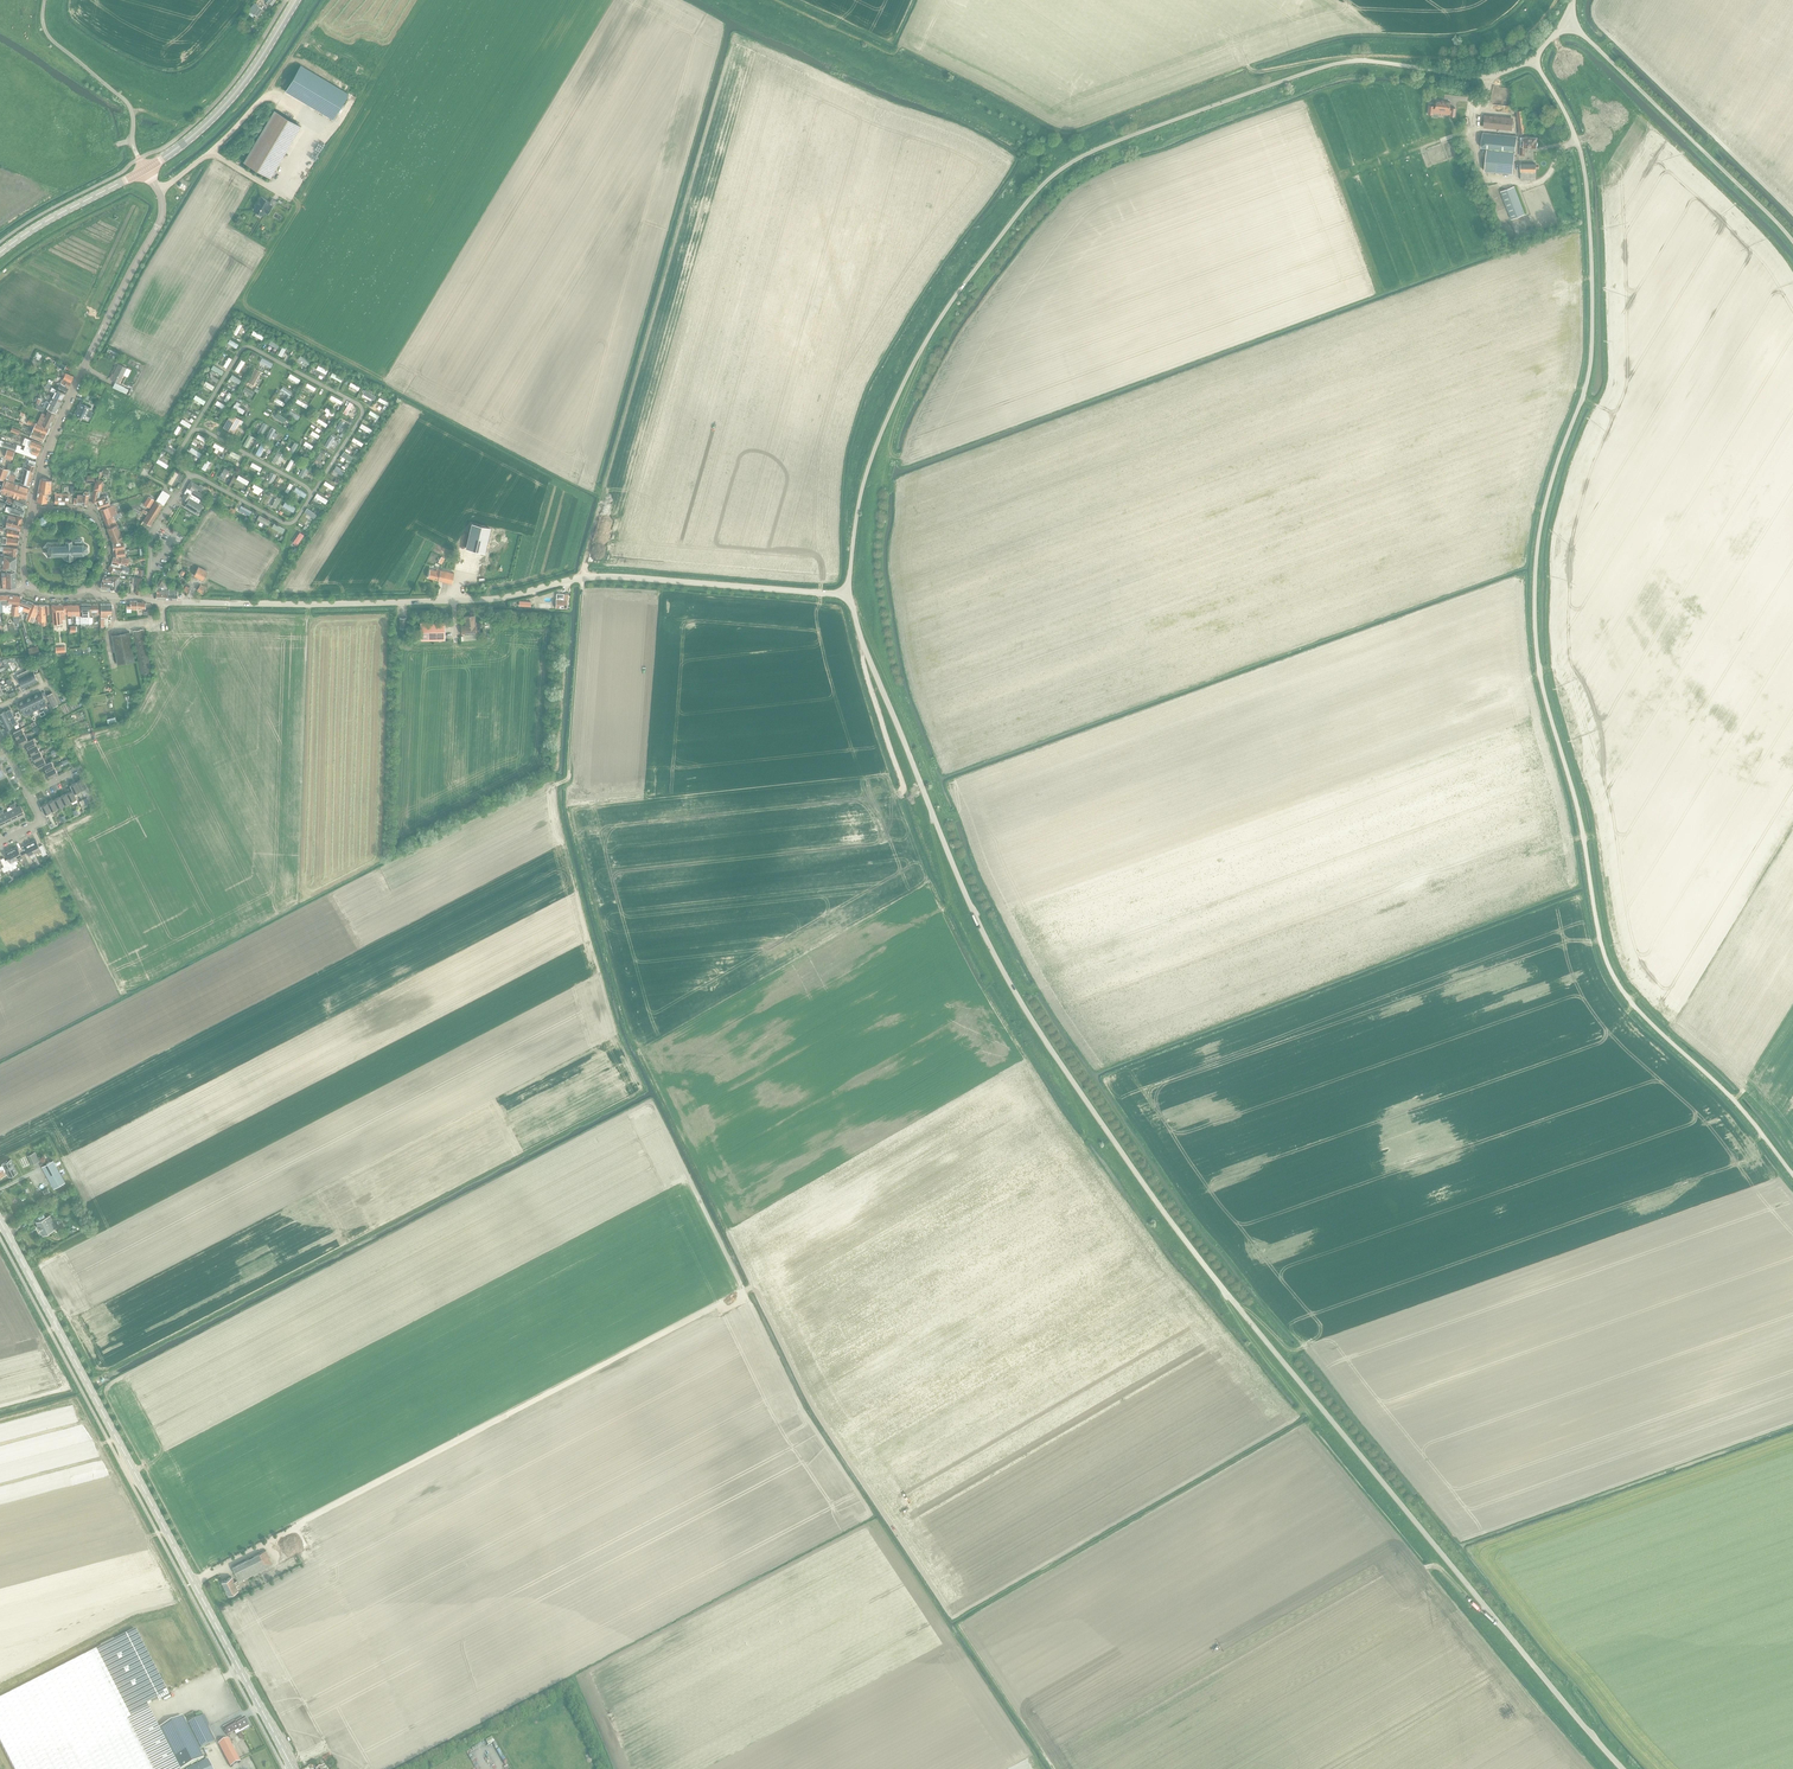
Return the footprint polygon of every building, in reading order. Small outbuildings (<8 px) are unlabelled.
[(255,3),(249,10),(256,16),(262,9),(255,3)] [(285,91),(333,119),(348,93),(301,65),(285,91)] [(1494,90),(1510,92),(1511,84),(1495,82),(1494,90)] [(1429,105),(1428,114),(1433,114),(1433,109),(1440,110),(1440,111),(1444,111),(1444,110),(1450,111),(1450,116),(1455,116),(1456,108),(1451,108),(1449,108),(1450,102),(1436,100),(1435,107),(1434,107),(1434,106),(1429,105)] [(244,162),(271,178),(301,126),(274,110),(244,162)] [(1516,111),(1519,133),(1527,132),(1524,110),(1516,111)] [(1484,125),(1513,129),(1514,120),(1485,117),(1484,125)] [(1484,170),(1513,173),(1517,137),(1483,133),(1482,147),(1487,148),(1484,170)] [(1520,151),(1520,155),(1525,155),(1525,151),(1526,147),(1537,147),(1537,146),(1538,145),(1538,143),(1537,142),(1537,137),(1524,137),(1521,137),(1521,146),(1520,146),(1520,151)] [(1536,169),(1539,169),(1539,165),(1536,165),(1536,164),(1521,163),(1520,179),(1536,179),(1536,169)] [(1501,191),(1511,218),(1525,213),(1515,186),(1501,191)] [(256,206),(254,210),(262,215),(264,211),(266,208),(269,210),(272,206),(269,204),(270,202),(269,202),(261,197),(260,200),(259,199),(257,202),(258,203),(256,206)] [(239,323),(233,333),(236,335),(242,325),(239,323)] [(255,325),(253,330),(265,335),(267,330),(255,325)] [(264,336),(253,330),(251,334),(262,340),(264,336)] [(306,359),(297,353),(296,357),(305,362),(306,359)] [(273,363),(262,358),(260,361),(271,366),(273,363)] [(54,364),(64,369),(66,365),(56,360),(54,364)] [(321,361),(319,365),(329,369),(331,365),(321,361)] [(111,379),(119,383),(127,368),(118,364),(111,379)] [(224,371),(213,365),(211,369),(221,375),(224,371)] [(328,370),(318,365),(316,369),(326,374),(328,370)] [(344,377),(346,373),(335,368),(333,372),(344,377)] [(231,373),(241,379),(244,375),(234,369),(231,373)] [(67,380),(71,382),(73,376),(74,376),(66,373),(63,372),(62,375),(65,376),(63,379),(67,380)] [(265,378),(254,372),(252,375),(262,382),(265,378)] [(300,380),(290,373),(288,377),(298,383),(300,380)] [(343,378),(332,373),(330,376),(341,382),(343,378)] [(230,377),(239,383),(241,380),(232,374),(230,377)] [(71,382),(67,380),(66,381),(62,379),(58,389),(66,393),(71,382)] [(112,387),(121,391),(123,387),(115,382),(112,387)] [(256,388),(247,383),(245,386),(254,391),(256,388)] [(316,388),(307,383),(305,386),(314,391),(316,388)] [(363,388),(355,383),(353,386),(358,389),(357,391),(360,392),(360,391),(361,391),(363,388)] [(37,396),(41,398),(46,387),(42,386),(37,396)] [(66,393),(58,389),(57,388),(56,389),(52,387),(50,390),(54,392),(52,397),(62,401),(66,393)] [(282,389),(290,395),(292,392),(284,387),(282,389)] [(198,389),(195,393),(205,400),(208,396),(198,389)] [(363,394),(371,399),(373,395),(371,394),(372,392),(368,390),(367,392),(364,390),(363,394)] [(389,401),(391,397),(382,392),(380,396),(389,401)] [(249,398),(240,393),(238,396),(248,401),(249,398)] [(62,401),(52,397),(47,394),(46,397),(51,400),(50,402),(59,407),(62,401)] [(308,403),(310,399),(300,394),(298,398),(308,403)] [(197,395),(190,406),(193,408),(195,405),(196,406),(200,399),(199,398),(200,397),(197,395)] [(343,401),(331,395),(330,398),(341,404),(343,401)] [(388,402),(380,397),(378,400),(387,405),(388,402)] [(246,407),(247,403),(237,398),(235,401),(246,407)] [(274,400),(283,406),(285,403),(276,398),(274,400)] [(296,402),(304,407),(306,404),(297,399),(296,402)] [(226,406),(217,400),(215,404),(220,407),(220,409),(222,410),(222,408),(224,409),(226,406)] [(59,407),(50,402),(49,403),(46,401),(43,406),(56,412),(59,407)] [(350,402),(343,413),(347,415),(353,404),(350,402)] [(77,420),(81,421),(82,419),(81,419),(82,417),(84,419),(86,415),(91,418),(93,412),(88,410),(90,407),(82,403),(76,415),(79,416),(77,420)] [(245,409),(235,403),(233,406),(243,412),(245,409)] [(380,415),(382,412),(373,405),(368,412),(370,413),(373,410),(380,415)] [(324,409),(334,417),(336,414),(326,406),(324,409)] [(279,407),(277,412),(285,417),(287,412),(279,407)] [(287,414),(298,420),(300,416),(289,410),(287,414)] [(43,422),(50,425),(55,414),(48,411),(46,415),(42,413),(37,424),(41,425),(43,422)] [(275,417),(284,423),(286,419),(277,413),(275,417)] [(182,418),(192,423),(194,419),(185,414),(182,418)] [(320,417),(329,423),(331,420),(322,414),(320,417)] [(223,427),(234,434),(242,421),(231,415),(223,427)] [(317,421),(326,427),(328,424),(319,418),(317,421)] [(191,424),(182,419),(180,422),(189,428),(191,424)] [(372,428),(375,424),(364,419),(362,423),(372,428)] [(41,425),(37,424),(29,420),(27,423),(34,426),(33,428),(46,433),(47,434),(50,428),(49,427),(50,425),(43,422),(41,425)] [(372,430),(362,423),(360,427),(370,433),(372,430)] [(264,424),(259,433),(262,435),(267,426),(264,424)] [(46,433),(33,428),(25,425),(24,428),(32,431),(30,436),(43,441),(46,433)] [(320,435),(323,431),(316,425),(313,429),(320,435)] [(273,433),(282,439),(284,436),(275,430),(273,433)] [(354,436),(365,442),(366,438),(355,433),(354,436)] [(249,435),(243,445),(247,447),(253,437),(249,435)] [(306,440),(313,445),(315,441),(309,436),(306,440)] [(22,444),(25,445),(39,450),(42,443),(31,440),(25,437),(22,444)] [(330,437),(325,445),(328,447),(333,438),(330,437)] [(37,458),(38,454),(39,450),(25,445),(24,449),(21,448),(22,446),(16,444),(15,445),(0,440),(0,446),(37,458)] [(313,446),(306,441),(303,445),(311,449),(313,446)] [(193,442),(190,447),(202,454),(205,449),(193,442)] [(262,442),(257,452),(260,454),(265,444),(262,442)] [(224,448),(215,443),(213,447),(222,451),(224,448)] [(295,443),(290,452),(293,454),(298,445),(295,443)] [(164,448),(173,454),(175,451),(166,445),(164,448)] [(353,455),(355,451),(347,446),(345,450),(353,455)] [(4,457),(11,459),(14,452),(7,449),(4,457)] [(278,450),(272,461),(276,463),(282,453),(278,450)] [(241,456),(231,451),(229,455),(239,460),(241,456)] [(354,457),(345,451),(343,454),(352,460),(354,457)] [(321,452),(313,463),(317,465),(324,454),(321,452)] [(169,464),(171,460),(160,454),(158,457),(169,464)] [(167,465),(158,459),(156,462),(165,468),(167,465)] [(291,459),(285,469),(288,471),(294,461),(291,459)] [(24,485),(30,488),(36,461),(29,460),(27,467),(26,467),(26,468),(24,468),(21,483),(24,484),(24,485)] [(210,460),(205,469),(208,471),(213,462),(210,460)] [(262,467),(252,462),(250,465),(260,470),(262,467)] [(10,470),(0,466),(0,494),(8,497),(14,499),(15,498),(18,499),(26,503),(26,501),(30,488),(24,485),(24,484),(21,483),(14,481),(8,479),(10,470)] [(304,466),(299,475),(303,477),(308,467),(304,466)] [(175,480),(181,470),(176,467),(170,477),(175,480)] [(225,468),(219,478),(223,480),(228,470),(225,468)] [(343,473),(334,468),(332,472),(342,477),(343,473)] [(241,470),(239,475),(250,480),(252,476),(241,470)] [(95,482),(92,502),(97,503),(98,508),(100,508),(110,504),(108,499),(106,500),(105,495),(99,497),(100,490),(102,490),(103,479),(101,479),(102,474),(102,472),(97,471),(95,482)] [(167,477),(156,471),(154,474),(165,480),(167,477)] [(272,473),(267,482),(270,484),(275,475),(272,473)] [(237,479),(247,485),(249,481),(239,475),(237,479)] [(49,493),(51,493),(52,480),(41,478),(38,491),(36,502),(47,503),(49,493)] [(200,484),(199,486),(191,481),(187,488),(188,488),(185,493),(186,493),(183,498),(188,501),(185,507),(198,514),(203,505),(199,502),(204,494),(199,492),(202,488),(203,488),(204,487),(200,484)] [(334,487),(325,481),(323,484),(332,490),(334,487)] [(290,483),(285,492),(288,493),(293,485),(290,483)] [(252,487),(261,492),(263,489),(254,484),(252,487)] [(305,494),(297,488),(295,491),(304,497),(305,494)] [(321,488),(318,493),(329,499),(332,495),(321,488)] [(157,499),(164,504),(170,494),(163,490),(157,499)] [(74,498),(74,504),(77,504),(82,504),(87,505),(88,501),(89,492),(85,491),(84,492),(83,495),(77,494),(77,498),(74,498)] [(274,500),(278,503),(284,494),(280,491),(274,500)] [(328,500),(317,493),(315,497),(326,504),(328,500)] [(149,496),(144,504),(149,507),(154,499),(149,496)] [(24,509),(26,503),(18,499),(15,498),(14,499),(8,497),(6,501),(13,504),(13,505),(24,509)] [(143,520),(151,525),(163,505),(156,501),(143,520)] [(288,502),(283,512),(286,513),(291,504),(288,502)] [(110,506),(101,509),(104,519),(111,517),(110,516),(113,515),(118,513),(115,504),(110,506)] [(12,507),(11,508),(6,506),(5,511),(23,516),(24,509),(16,506),(15,508),(12,507)] [(251,511),(241,506),(239,509),(249,515),(251,511)] [(316,515),(308,509),(306,512),(314,517),(316,515)] [(111,517),(104,519),(107,528),(118,524),(117,522),(116,522),(116,520),(118,519),(117,517),(121,516),(120,512),(118,513),(113,515),(110,516),(111,517)] [(3,521),(2,526),(6,527),(5,527),(6,527),(7,527),(7,528),(9,529),(9,528),(13,529),(14,530),(15,529),(20,530),(21,524),(22,517),(17,516),(16,517),(8,515),(7,521),(7,522),(3,521)] [(280,528),(268,521),(266,524),(279,531),(280,528)] [(118,524),(107,528),(112,541),(124,539),(118,524)] [(466,548),(485,552),(490,529),(472,524),(466,548)] [(5,527),(0,526),(0,530),(7,531),(7,535),(13,536),(13,537),(19,537),(20,531),(6,528),(6,527),(5,527)] [(303,527),(296,539),(302,541),(308,530),(303,527)] [(125,540),(128,543),(130,541),(136,536),(133,533),(125,540)] [(82,539),(72,539),(72,538),(71,539),(71,540),(66,540),(65,539),(64,539),(66,541),(66,544),(61,545),(61,543),(60,543),(60,545),(55,545),(55,544),(54,544),(54,545),(49,545),(48,544),(47,545),(49,546),(49,548),(47,548),(47,549),(49,549),(49,552),(47,552),(47,553),(49,553),(49,555),(48,556),(48,557),(50,555),(55,555),(55,556),(56,556),(56,555),(61,555),(61,556),(62,556),(62,555),(66,555),(67,559),(65,560),(66,561),(67,559),(72,559),(74,560),(73,558),(73,555),(78,555),(79,555),(82,554),(82,555),(84,555),(84,554),(87,552),(88,553),(89,552),(88,551),(87,547),(88,546),(88,545),(87,546),(83,544),(83,543),(82,543),(82,539)] [(119,550),(125,549),(124,541),(113,543),(113,549),(118,548),(119,550)] [(4,555),(17,556),(18,547),(4,546),(3,555),(4,555)] [(126,556),(125,549),(119,550),(118,548),(113,549),(114,554),(114,556),(119,556),(126,556)] [(16,569),(17,556),(4,555),(3,568),(16,569)] [(113,557),(112,563),(115,564),(119,565),(122,565),(129,566),(129,558),(121,557),(121,559),(113,557)] [(110,565),(108,570),(118,573),(121,574),(122,570),(128,571),(128,570),(129,570),(130,567),(128,567),(129,566),(122,565),(119,565),(115,564),(112,563),(111,565),(110,565)] [(194,576),(203,580),(207,572),(198,567),(194,576)] [(452,583),(454,573),(436,568),(436,570),(430,569),(428,578),(452,583)] [(2,576),(3,588),(16,587),(16,571),(6,572),(6,576),(2,576)] [(102,582),(101,589),(110,589),(117,590),(119,590),(120,576),(111,576),(111,578),(106,577),(107,574),(105,574),(103,578),(102,582)] [(136,594),(141,594),(142,578),(133,577),(132,584),(137,585),(136,594)] [(169,593),(169,588),(169,589),(167,589),(168,584),(164,582),(166,580),(161,578),(157,585),(161,588),(161,591),(157,591),(157,599),(169,599),(169,593)] [(200,591),(203,593),(206,588),(200,584),(195,593),(198,595),(200,591)] [(169,593),(169,599),(177,600),(178,589),(178,588),(175,588),(175,587),(169,586),(169,588),(169,593)] [(556,593),(556,608),(567,608),(567,602),(568,602),(569,594),(564,594),(564,593),(556,593)] [(22,599),(22,597),(21,596),(9,595),(0,595),(0,612),(3,612),(3,611),(11,612),(11,614),(12,615),(14,623),(19,622),(18,616),(20,616),(19,612),(19,609),(19,605),(22,599)] [(29,613),(33,603),(22,599),(19,605),(19,609),(19,612),(23,610),(29,613)] [(131,610),(137,610),(137,608),(145,608),(146,602),(137,601),(130,601),(130,606),(127,606),(127,612),(131,612),(131,610)] [(33,603),(29,613),(26,619),(34,622),(38,611),(38,616),(37,616),(37,621),(42,621),(42,626),(46,626),(46,614),(50,614),(49,605),(37,605),(33,603)] [(80,616),(80,604),(68,605),(68,614),(68,616),(80,616)] [(80,616),(81,623),(93,623),(93,617),(90,617),(90,615),(99,614),(99,604),(82,604),(82,615),(80,616)] [(101,626),(104,626),(104,617),(108,617),(108,614),(112,614),(112,604),(101,604),(101,626)] [(64,614),(68,614),(68,605),(64,605),(52,605),(53,624),(62,623),(62,620),(65,620),(64,614)] [(475,625),(474,616),(465,617),(466,626),(461,627),(462,634),(476,633),(475,625)] [(420,622),(421,640),(445,640),(444,621),(420,622)] [(133,631),(142,675),(152,673),(143,629),(133,631)] [(112,635),(118,664),(136,660),(130,631),(112,635)] [(39,646),(28,648),(30,656),(40,654),(39,646)] [(11,661),(9,658),(7,660),(6,659),(2,660),(6,667),(9,665),(8,662),(11,661)] [(31,668),(24,671),(30,684),(37,680),(35,677),(36,677),(31,668)] [(24,671),(17,674),(22,684),(23,687),(30,684),(24,671)] [(42,693),(34,696),(39,708),(47,704),(42,693)] [(47,695),(53,707),(58,704),(52,693),(47,695)] [(39,708),(34,696),(26,700),(32,712),(39,708)] [(32,712),(26,700),(19,704),(24,715),(32,712)] [(2,722),(14,716),(10,709),(0,714),(0,718),(2,722)] [(18,724),(14,716),(2,722),(6,730),(18,724)] [(17,739),(25,735),(22,728),(14,732),(17,739)] [(28,741),(25,735),(17,739),(20,746),(26,743),(26,742),(28,741)] [(29,749),(37,745),(33,738),(28,741),(26,742),(26,743),(29,749)] [(32,755),(40,751),(37,745),(29,749),(32,755)] [(35,762),(43,757),(40,751),(32,755),(35,762)] [(46,764),(46,763),(43,757),(35,762),(39,768),(44,766),(43,765),(46,764)] [(47,771),(55,767),(52,761),(46,763),(46,764),(43,765),(44,766),(47,771)] [(55,767),(47,771),(50,778),(58,774),(55,767)] [(83,779),(77,782),(81,790),(83,794),(89,791),(87,787),(83,779)] [(70,785),(73,790),(75,793),(81,790),(77,782),(70,785)] [(73,790),(66,794),(71,802),(77,799),(75,793),(73,790)] [(71,802),(66,794),(65,794),(60,797),(64,805),(69,803),(71,802)] [(57,798),(54,800),(58,808),(61,807),(64,805),(60,797),(57,798)] [(58,808),(54,800),(49,802),(47,803),(51,811),(53,810),(58,808)] [(12,804),(19,819),(26,816),(20,805),(16,807),(15,806),(16,805),(15,803),(12,804)] [(45,815),(51,811),(47,803),(41,806),(45,815)] [(13,822),(19,819),(12,804),(10,805),(11,808),(12,808),(12,809),(8,811),(13,822)] [(8,811),(4,813),(3,812),(4,811),(3,809),(0,810),(7,825),(13,822),(8,811)] [(30,843),(35,853),(41,851),(43,856),(47,854),(42,845),(39,846),(36,840),(30,843)] [(30,856),(35,853),(30,843),(24,846),(27,852),(24,854),(29,863),(33,862),(30,856)] [(29,863),(24,854),(21,855),(17,847),(11,850),(16,860),(19,858),(21,862),(24,861),(26,865),(29,863)] [(13,861),(16,860),(11,850),(5,852),(8,858),(5,860),(8,866),(11,871),(14,869),(12,866),(15,865),(13,861)] [(5,860),(4,857),(1,859),(0,858),(0,867),(1,866),(2,869),(8,866),(5,860)] [(28,1156),(32,1164),(37,1162),(32,1153),(28,1156)] [(0,1170),(0,1178),(3,1176),(7,1174),(6,1174),(7,1173),(9,1176),(13,1174),(17,1172),(16,1171),(11,1159),(2,1163),(3,1164),(0,1166),(0,1170)] [(42,1167),(53,1188),(64,1182),(53,1161),(42,1167)] [(36,1221),(43,1234),(56,1228),(50,1215),(36,1221)] [(843,1435),(851,1427),(846,1422),(838,1430),(843,1435)] [(232,1567),(239,1581),(273,1564),(266,1550),(232,1567)] [(222,1582),(228,1595),(238,1590),(232,1577),(222,1582)] [(0,1698),(0,1741),(14,1768),(183,1768),(204,1759),(199,1750),(215,1742),(202,1716),(186,1724),(182,1716),(165,1726),(159,1728),(159,1729),(159,1728),(149,1708),(146,1704),(168,1693),(135,1630),(0,1698)] [(227,1735),(247,1724),(244,1718),(235,1723),(234,1721),(223,1727),(227,1735)] [(488,1734),(490,1740),(497,1737),(495,1732),(488,1734)] [(480,1745),(479,1744),(484,1740),(483,1738),(472,1744),(475,1749),(478,1747),(480,1745)] [(218,1744),(230,1767),(240,1762),(228,1739),(218,1744)] [(208,1760),(188,1768),(212,1768),(208,1760)]
